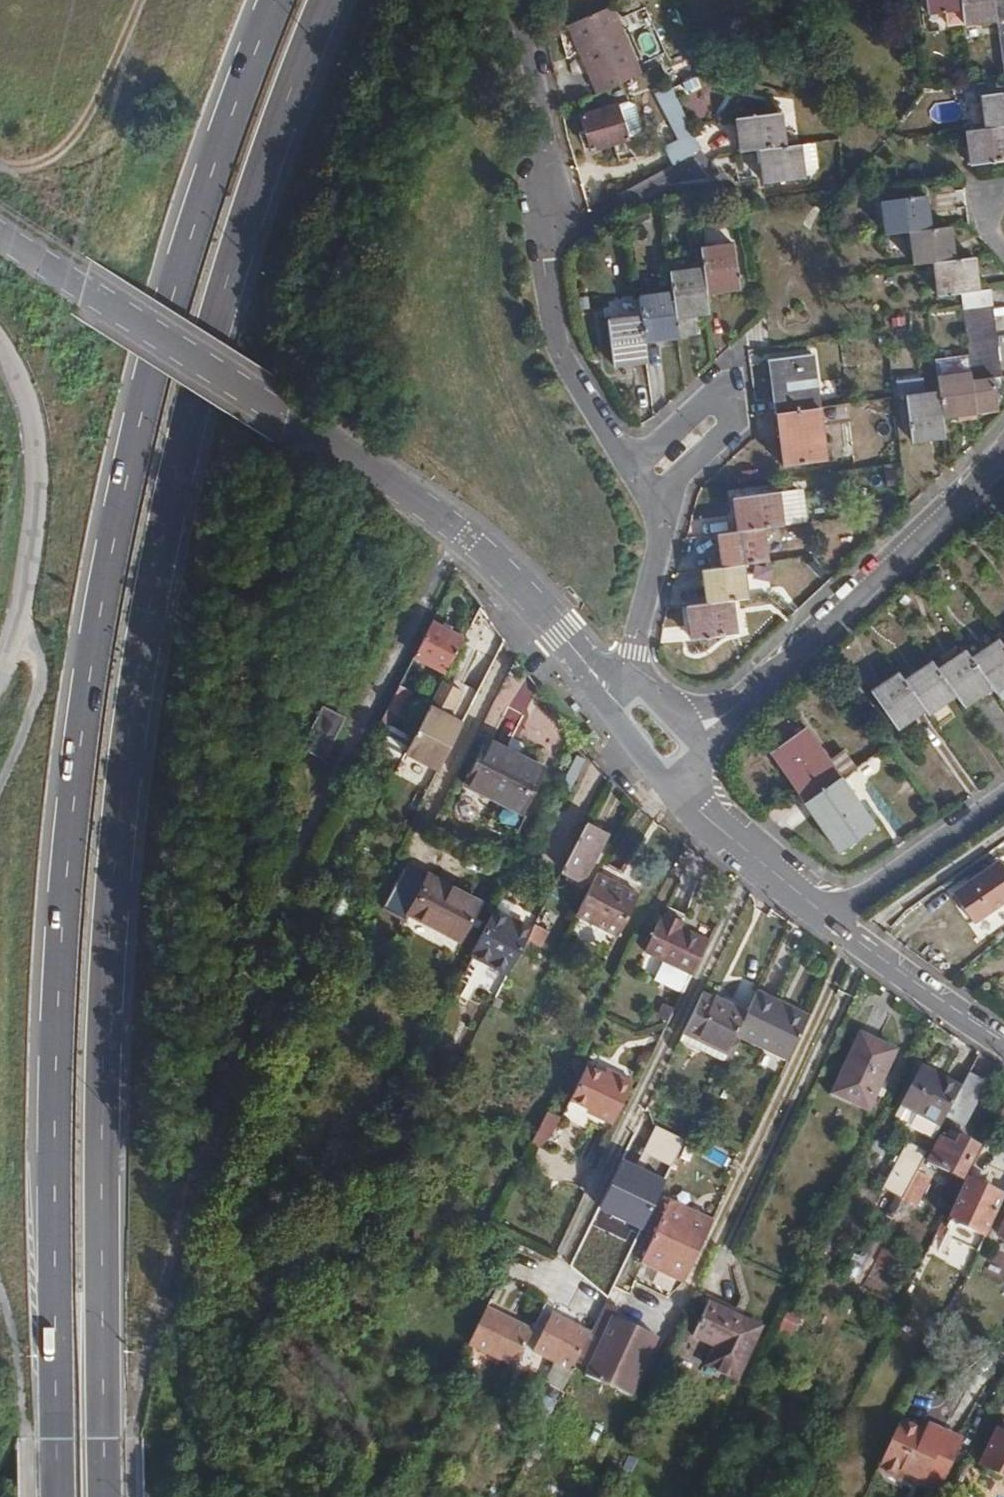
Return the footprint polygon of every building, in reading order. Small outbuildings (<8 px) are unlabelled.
[(960,0),(925,0),(927,16),(962,12),(960,0)] [(995,23),(992,0),(960,0),(962,12),(963,26),(995,23)] [(1003,92),(1003,0),(992,0),(995,23),(1003,92)] [(643,75),(613,3),(569,21),(599,93),(643,75)] [(683,138),(667,146),(676,163),(702,149),(668,89),(658,95),(683,138)] [(984,128),(1003,126),(1003,92),(981,95),(984,128)] [(631,133),(641,131),(633,98),(623,101),(631,133)] [(619,103),(581,114),(591,149),(629,139),(619,103)] [(759,155),(783,152),(779,119),(734,125),(738,157),(759,155)] [(967,130),(972,181),(1003,178),(1003,126),(984,128),(967,130)] [(783,152),(759,155),(762,189),(808,183),(804,148),(783,152)] [(904,232),(928,229),(924,196),(879,201),(885,235),(904,232)] [(932,263),(952,260),(948,227),(928,229),(904,232),(909,267),(932,263)] [(704,250),(706,269),(709,292),(743,288),(738,246),(704,250)] [(960,294),(976,292),(972,257),(952,260),(932,263),(936,298),(960,294)] [(677,293),(682,335),(705,333),(703,312),(711,311),(709,292),(706,269),(675,273),(677,293)] [(939,390),(942,418),(998,411),(994,380),(1003,379),(992,291),(976,292),(960,294),(969,375),(938,379),(939,390)] [(641,298),(643,315),(646,340),(682,335),(677,293),(641,298)] [(643,315),(610,319),(615,364),(648,360),(646,340),(643,315)] [(816,359),(773,364),(785,470),(828,466),(816,359)] [(939,390),(905,394),(912,440),(944,435),(942,418),(939,390)] [(810,494),(742,502),(745,536),(769,533),(814,527),(810,494)] [(772,568),(769,533),(745,536),(726,538),(729,572),(753,570),(772,568)] [(756,604),(753,570),(729,572),(711,574),(714,609),(738,606),(756,604)] [(742,638),(738,606),(714,609),(694,611),(698,643),(742,638)] [(431,617),(412,652),(444,668),(462,634),(431,617)] [(964,651),(984,678),(989,683),(1003,671),(1003,648),(998,639),(992,631),(964,651)] [(959,643),(931,663),(950,689),(956,697),(984,678),(964,651),(959,643)] [(426,701),(396,760),(411,769),(420,753),(437,763),(449,740),(431,731),(441,709),(435,708),(439,702),(449,705),(476,653),(458,646),(430,702),(426,701)] [(926,654),(897,674),(918,703),(922,709),(950,689),(931,663),(926,654)] [(891,666),(865,685),(891,722),(918,703),(897,674),(891,666)] [(398,680),(385,704),(396,710),(409,687),(398,680)] [(329,685),(309,726),(330,737),(351,696),(329,685)] [(798,723),(764,747),(835,846),(869,822),(798,723)] [(544,760),(488,732),(466,776),(521,805),(544,760)] [(587,820),(562,865),(583,877),(608,832),(587,820)] [(956,885),(978,915),(1003,897),(1003,863),(999,855),(956,885)] [(403,863),(382,903),(404,914),(408,907),(459,935),(479,896),(426,868),(423,874),(403,863)] [(600,864),(578,905),(620,928),(643,887),(600,864)] [(493,903),(469,948),(509,970),(518,953),(532,925),(493,903)] [(664,909),(647,942),(666,951),(657,972),(683,985),(709,933),(684,919),(687,912),(670,905),(667,911),(664,909)] [(535,919),(532,925),(518,953),(528,959),(537,942),(545,946),(554,930),(535,919)] [(758,983),(746,1007),(736,1027),(788,1054),(798,1034),(811,1010),(758,983)] [(736,1027),(746,1007),(704,986),(681,1033),(723,1054),(736,1027)] [(667,997),(660,1010),(669,1015),(676,1001),(667,997)] [(862,1035),(832,1095),(869,1114),(899,1053),(862,1035)] [(604,1070),(586,1060),(570,1094),(612,1114),(630,1077),(607,1064),(604,1070)] [(924,1064),(897,1114),(933,1137),(945,1114),(960,1085),(924,1064)] [(960,1085),(945,1114),(962,1124),(986,1079),(969,1070),(960,1085)] [(563,1158),(597,1119),(576,1101),(543,1140),(563,1158)] [(545,1145),(559,1115),(547,1109),(532,1140),(545,1145)] [(898,1133),(890,1129),(875,1157),(895,1167),(892,1172),(897,1175),(905,1159),(918,1165),(926,1151),(897,1135),(898,1133)] [(956,1137),(943,1131),(929,1158),(961,1174),(977,1145),(958,1135),(956,1137)] [(932,1177),(916,1168),(901,1197),(917,1205),(932,1177)] [(644,1227),(657,1199),(613,1177),(599,1205),(644,1227)] [(995,1206),(964,1190),(945,1228),(976,1243),(995,1206)] [(671,1193),(641,1255),(686,1276),(716,1215),(671,1193)] [(993,1244),(1003,1250),(1003,1220),(993,1244)] [(591,1329),(577,1358),(588,1363),(586,1371),(628,1393),(658,1334),(613,1312),(617,1304),(606,1298),(591,1329)] [(484,1303),(466,1339),(515,1364),(533,1327),(484,1303)] [(763,1331),(708,1306),(694,1339),(715,1350),(707,1368),(738,1383),(763,1331)] [(552,1309),(533,1348),(572,1368),(577,1358),(591,1329),(552,1309)] [(994,1426),(975,1461),(1003,1475),(1003,1431),(994,1426)] [(894,1427),(870,1476),(903,1490),(906,1482),(931,1493),(953,1446),(931,1435),(928,1444),(894,1427)]
